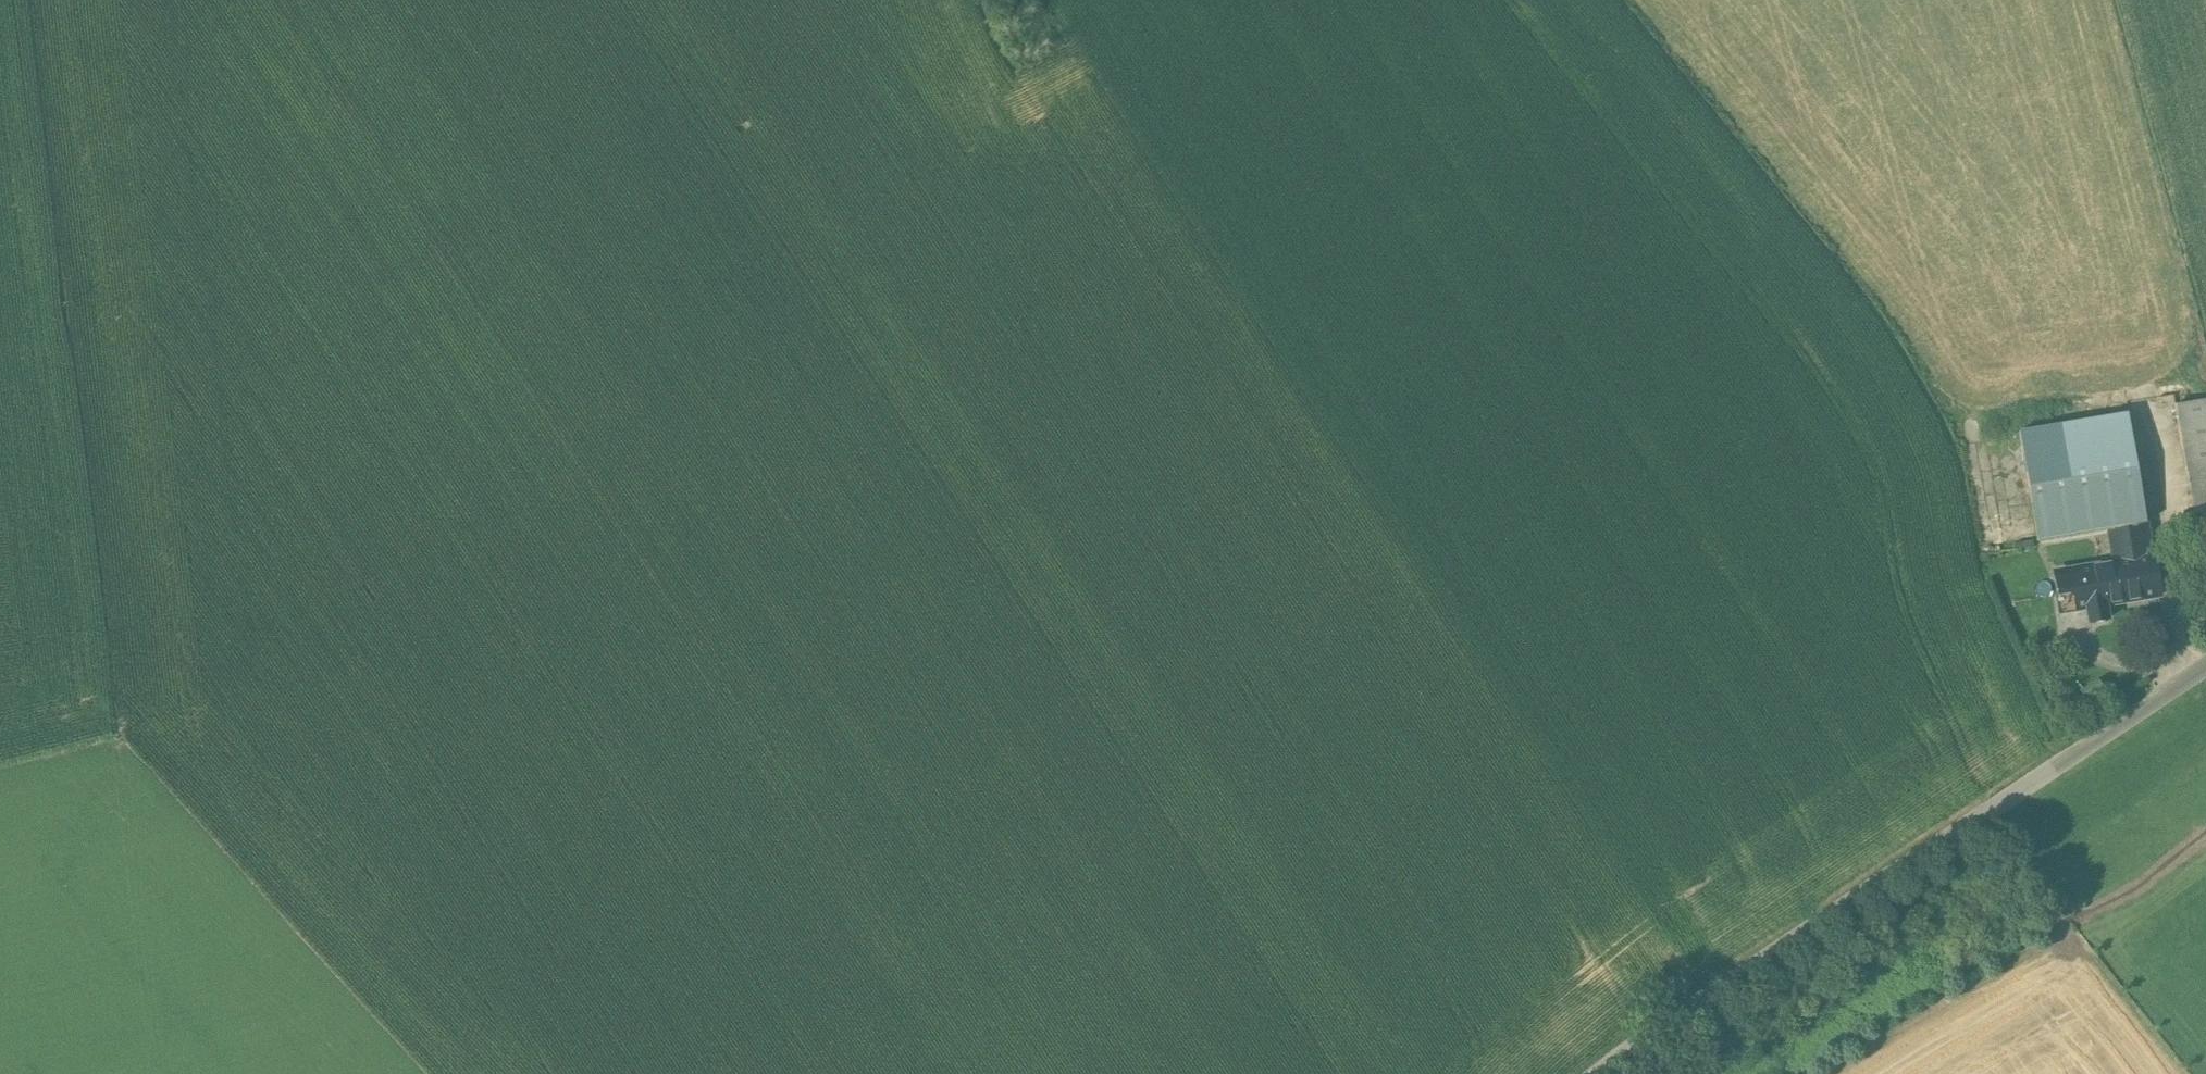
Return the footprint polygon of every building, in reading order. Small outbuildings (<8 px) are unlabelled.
[(2177,407),(2188,474),(2205,471),(2205,402),(2177,407)] [(2132,416),(2022,433),(2039,540),(2107,529),(2149,522),(2132,416)] [(2188,474),(2195,515),(2205,513),(2205,471),(2188,474)] [(2195,515),(2199,537),(2205,536),(2205,513),(2195,515)] [(2149,522),(2107,529),(2115,582),(2083,587),(2082,581),(2064,583),(2069,613),(2161,598),(2149,522)]
